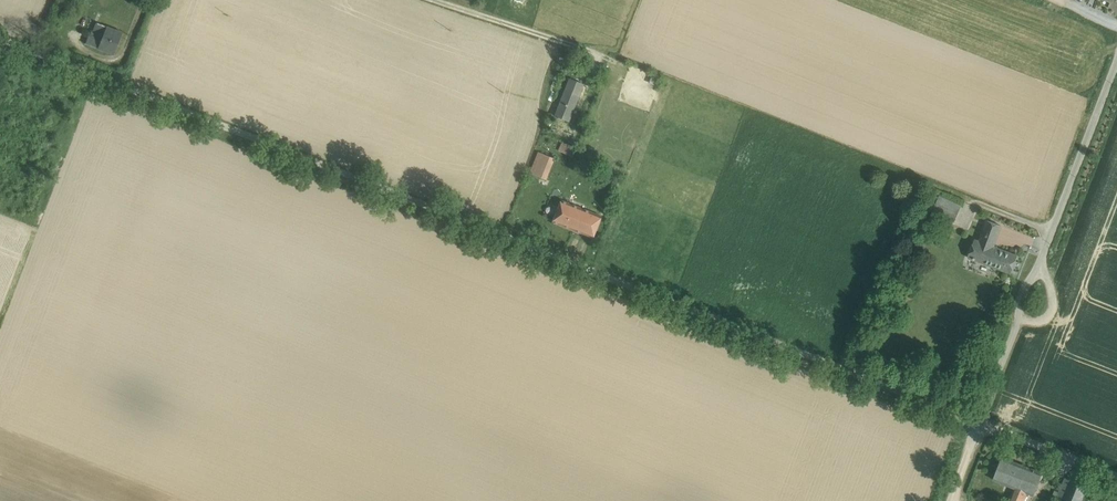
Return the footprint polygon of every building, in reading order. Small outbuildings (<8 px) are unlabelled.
[(107,26),(94,21),(85,43),(98,48),(107,26)] [(122,32),(107,26),(98,48),(113,54),(122,32)] [(565,90),(555,116),(568,121),(578,95),(565,90)] [(541,153),(532,174),(545,179),(553,158),(541,153)] [(940,195),(931,216),(953,225),(962,204),(940,195)] [(601,216),(561,200),(552,221),(592,237),(601,216)] [(1002,226),(988,220),(983,233),(997,238),(1002,226)] [(997,238),(983,233),(980,241),(975,239),(968,257),(1011,273),(1018,255),(994,246),(997,238)] [(1043,473),(1002,457),(994,479),(1014,487),(1008,500),(1024,500),(1027,493),(1034,496),(1043,473)] [(1065,477),(1056,500),(1093,500),(1098,490),(1065,477)]
